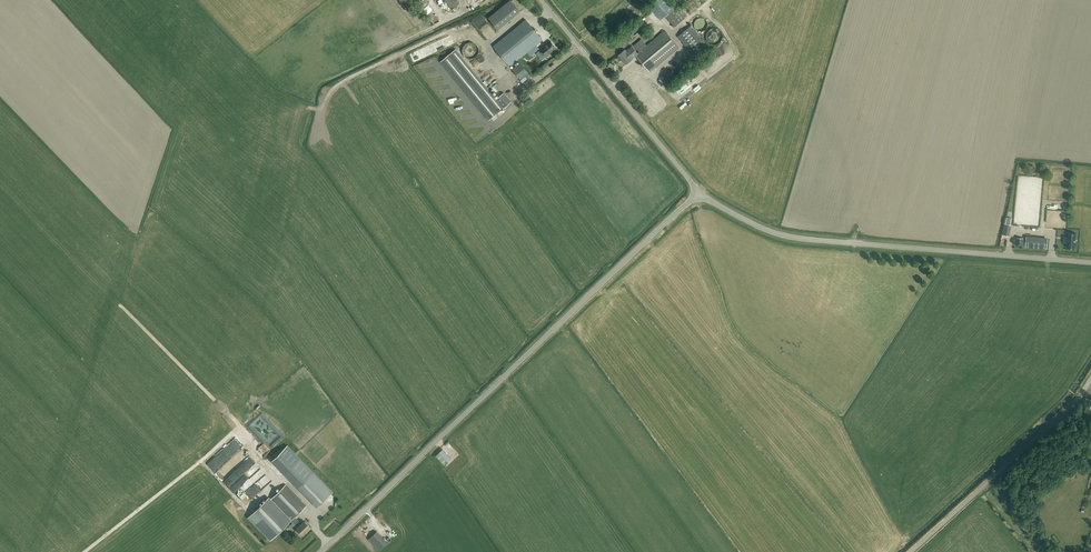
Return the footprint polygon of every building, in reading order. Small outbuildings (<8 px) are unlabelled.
[(460,9),(457,5),(459,3),(457,0),(445,0),(452,9),(455,13),(460,9)] [(489,17),(498,28),(520,10),(512,0),(509,0),(489,17)] [(675,7),(674,8),(668,0),(656,0),(649,6),(661,19),(666,15),(675,26),(684,18),(675,7)] [(471,18),(461,24),(466,33),(473,30),(475,34),(479,32),(471,18)] [(526,20),(493,46),(509,66),(542,39),(526,20)] [(691,26),(678,36),(694,56),(701,50),(703,52),(707,49),(705,47),(707,45),(691,26)] [(625,49),(618,55),(626,64),(633,58),(632,58),(636,55),(650,71),(679,47),(664,30),(647,45),(641,39),(634,45),(639,51),(637,53),(634,50),(635,50),(632,46),(626,51),(625,49)] [(415,58),(442,48),(439,40),(412,51),(415,58)] [(556,48),(550,40),(540,49),(546,57),(556,48)] [(469,58),(471,58),(472,58),(473,58),(475,57),(476,56),(477,55),(478,54),(478,53),(479,52),(479,50),(479,49),(478,48),(478,46),(477,45),(476,44),(475,43),(474,42),(473,42),(471,42),(470,42),(469,42),(467,42),(466,43),(465,44),(464,45),(463,46),(463,47),(463,49),(462,50),(463,51),(463,53),(464,54),(464,55),(465,56),(467,57),(468,57),(469,58)] [(496,98),(456,49),(440,61),(488,120),(511,101),(504,92),(496,98)] [(482,70),(486,67),(481,61),(477,65),(482,70)] [(528,72),(520,62),(512,68),(520,79),(528,72)] [(687,90),(692,96),(711,81),(706,74),(696,82),(694,80),(701,75),(697,70),(689,76),(690,76),(675,89),(678,93),(680,91),(683,94),(687,90)] [(676,80),(668,71),(661,77),(669,86),(676,80)] [(1011,225),(1004,224),(1002,234),(1009,235),(1011,225)] [(1022,224),(1016,225),(1018,235),(1024,234),(1022,224)] [(1066,247),(1075,248),(1076,233),(1067,232),(1066,247)] [(1047,239),(1026,237),(1025,247),(1046,249),(1047,239)] [(239,434),(213,459),(220,467),(218,469),(224,476),(230,470),(237,477),(255,459),(250,454),(252,452),(243,443),(246,440),(239,434)] [(317,507),(332,491),(287,445),(271,460),(317,507)] [(451,458),(442,449),(435,455),(444,465),(451,458)] [(235,488),(262,463),(258,459),(232,485),(235,488)] [(264,471),(261,467),(243,483),(247,487),(264,471)] [(262,487),(274,475),(269,470),(257,481),(262,487)] [(306,505),(286,484),(271,499),(269,496),(248,517),(270,540),(290,521),(292,523),(293,522),(297,527),(296,528),(302,535),(310,527),(304,520),(301,523),(294,516),(306,505)] [(255,485),(251,490),(255,494),(260,489),(255,485)] [(392,536),(397,531),(385,519),(380,524),(392,536)] [(378,550),(387,542),(376,531),(368,539),(378,550)]
